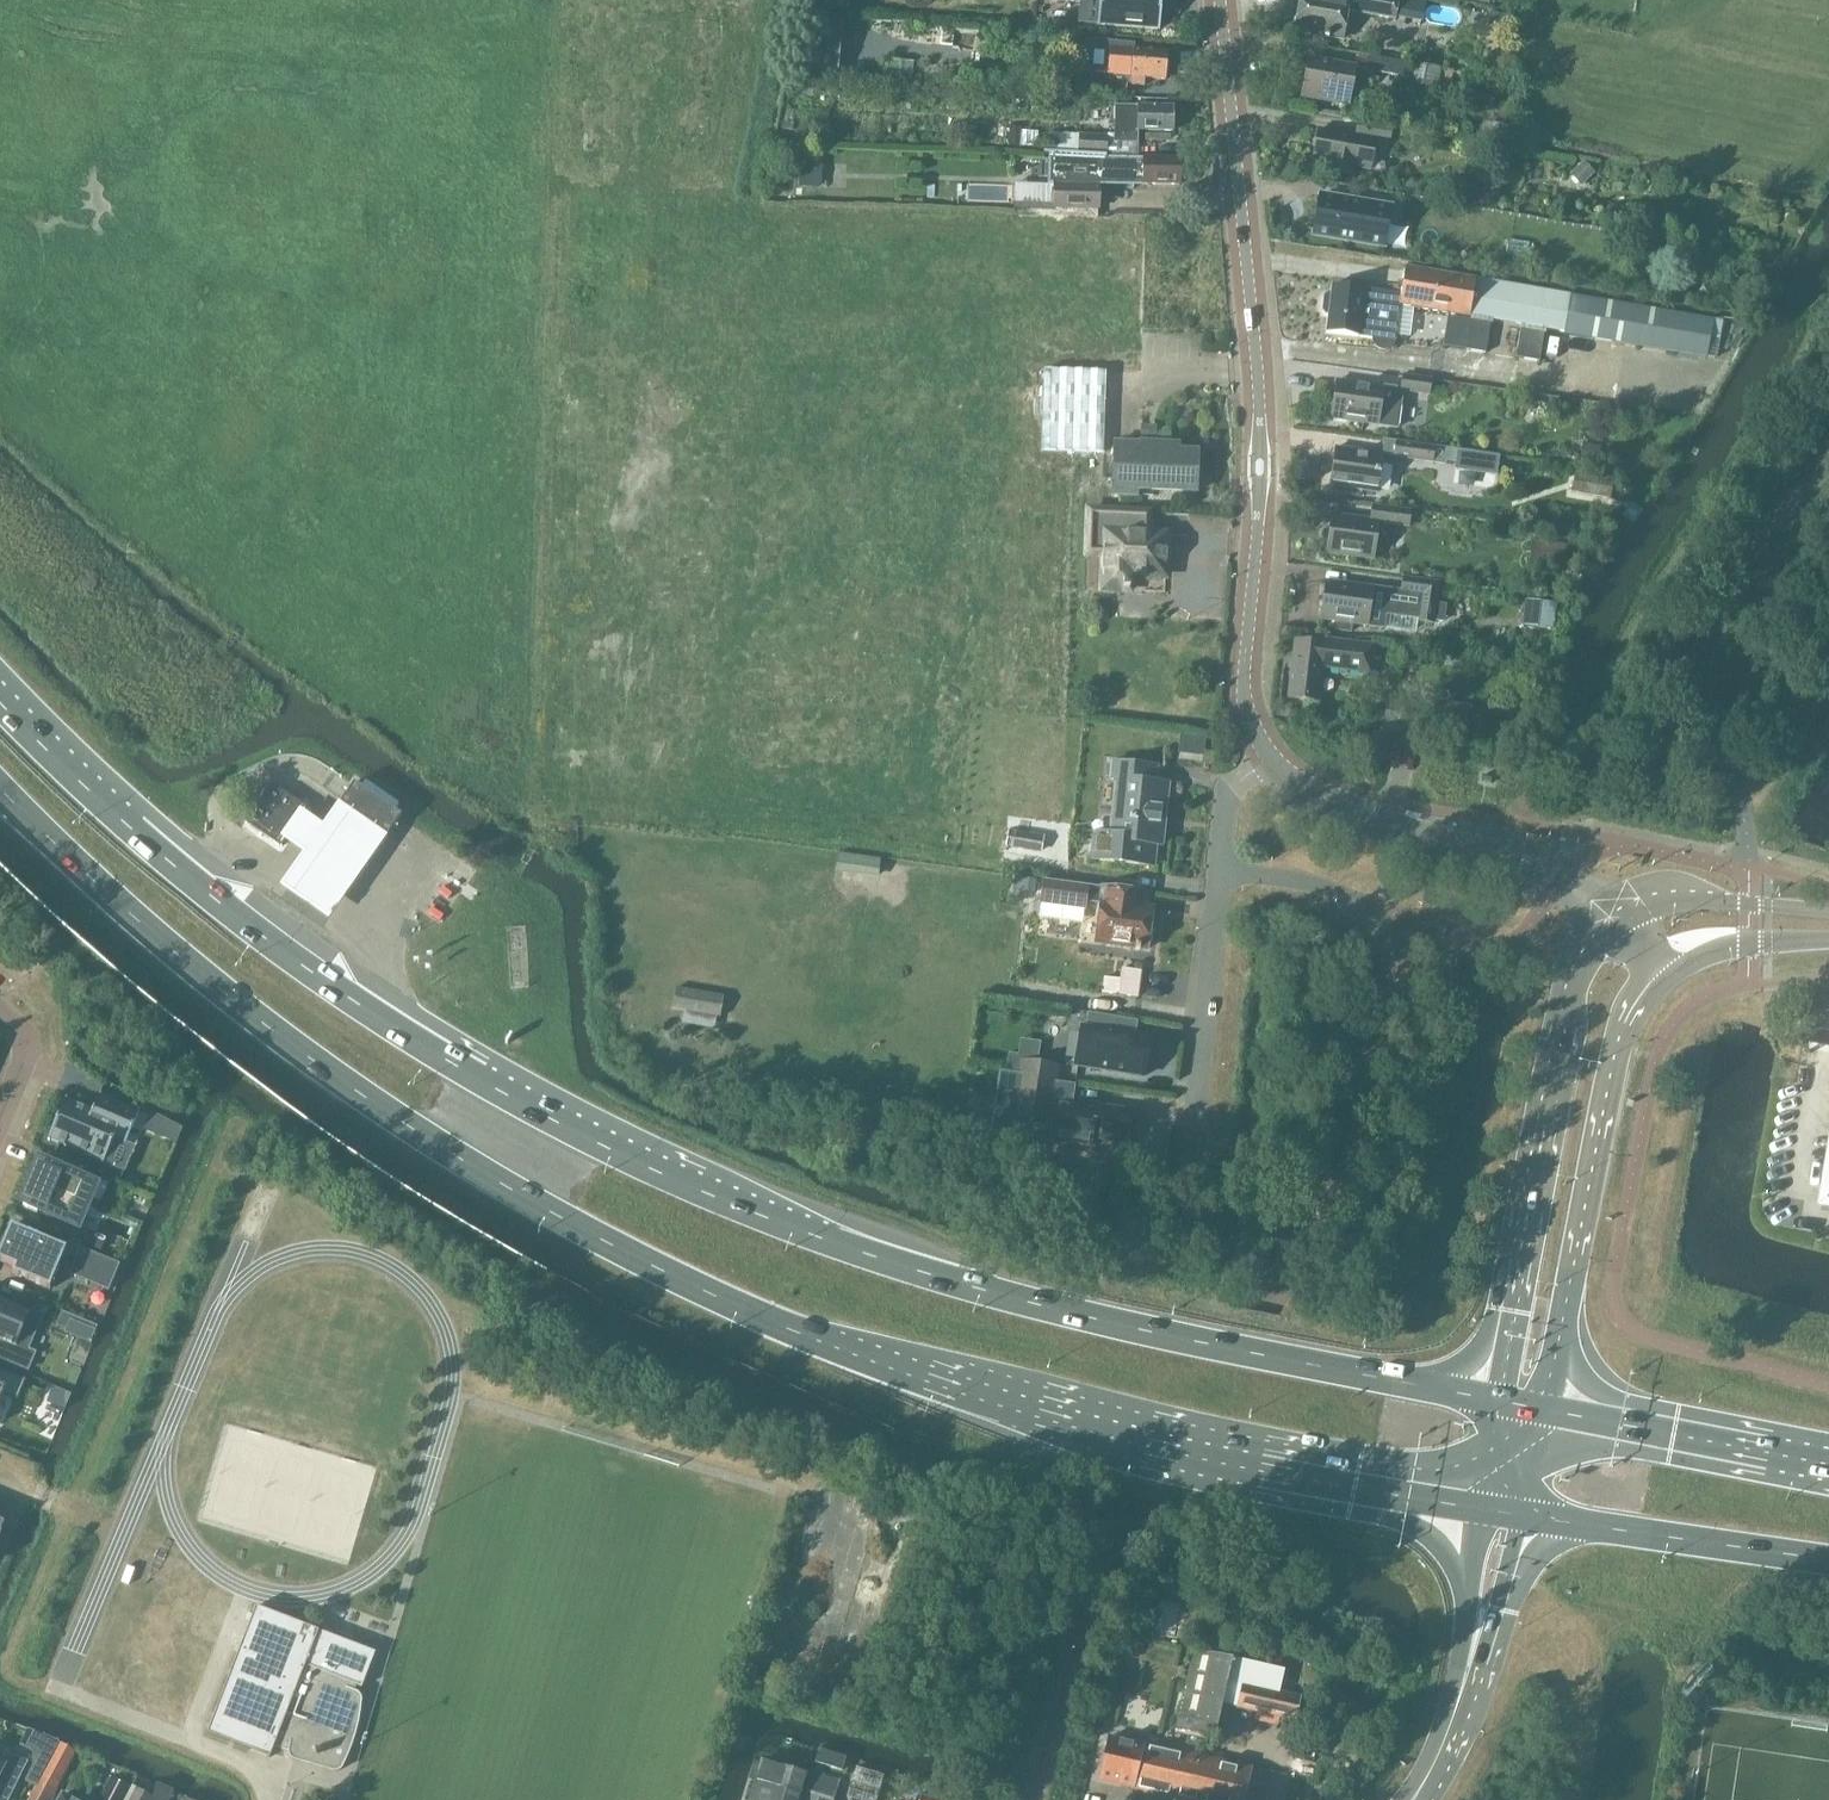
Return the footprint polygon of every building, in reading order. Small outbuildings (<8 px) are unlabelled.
[(824,8),(848,10),(849,0),(825,0),(824,8)] [(1097,25),(1159,30),(1161,0),(1099,0),(1097,25)] [(1295,32),(1324,37),(1324,39),(1329,40),(1329,38),(1342,40),(1347,11),(1349,0),(1348,0),(1311,0),(1310,6),(1300,4),(1295,32)] [(1349,0),(1347,11),(1394,19),(1398,0),(1349,0)] [(843,20),(804,17),(800,74),(838,77),(843,20)] [(1169,75),(1169,68),(1167,65),(1168,53),(1133,51),(1134,46),(1111,44),(1108,77),(1131,79),(1130,86),(1145,87),(1146,80),(1166,81),(1166,77),(1169,75)] [(1405,63),(1370,57),(1367,71),(1402,78),(1405,63)] [(1309,60),(1301,98),(1348,106),(1356,68),(1309,60)] [(911,84),(912,66),(889,65),(887,82),(911,84)] [(1138,132),(1174,132),(1175,108),(1115,107),(1115,144),(1138,144),(1138,132)] [(1313,161),(1328,164),(1327,171),(1353,175),(1354,168),(1369,171),(1375,141),(1389,144),(1391,129),(1358,123),(1356,137),(1318,131),(1313,161)] [(1077,134),(1076,152),(1107,153),(1108,136),(1077,134)] [(1179,186),(1180,159),(1106,158),(1106,156),(1044,153),(1044,154),(1048,154),(1048,185),(1054,185),(1053,209),(1099,210),(1100,186),(1132,187),(1132,189),(1134,189),(1134,183),(1143,183),(1143,185),(1179,186)] [(1313,236),(1384,248),(1391,208),(1320,196),(1313,236)] [(1571,296),(1476,279),(1405,267),(1400,295),(1332,286),(1331,293),(1328,293),(1324,296),(1322,311),(1325,315),(1329,316),(1327,332),(1373,338),(1373,341),(1374,345),(1375,347),(1377,349),(1381,351),(1383,351),(1387,351),(1391,349),(1393,346),(1395,341),(1398,311),(1399,305),(1470,317),(1470,316),(1565,332),(1565,334),(1706,358),(1713,320),(1571,296)] [(1471,320),(1466,351),(1485,354),(1490,323),(1471,320)] [(1521,329),(1516,358),(1539,362),(1544,333),(1521,329)] [(1039,369),(1038,450),(1069,451),(1100,452),(1101,370),(1039,369)] [(1431,380),(1403,376),(1401,391),(1429,394),(1431,380)] [(1331,419),(1378,425),(1381,405),(1393,406),(1395,389),(1336,381),(1331,419)] [(1335,448),(1330,486),(1377,493),(1382,463),(1400,466),(1401,458),(1445,465),(1445,461),(1455,462),(1456,451),(1384,441),(1382,455),(1335,448)] [(1112,495),(1138,496),(1138,490),(1197,492),(1198,452),(1171,451),(1171,444),(1139,443),(1139,444),(1113,443),(1112,495)] [(1332,515),(1326,553),(1373,561),(1379,524),(1407,529),(1410,514),(1372,508),(1370,522),(1332,515)] [(1141,533),(1142,514),(1149,514),(1149,513),(1088,511),(1087,556),(1088,556),(1088,550),(1103,551),(1102,591),(1130,592),(1130,576),(1148,577),(1148,572),(1164,572),(1164,576),(1166,576),(1167,534),(1141,533)] [(1326,581),(1320,619),(1383,628),(1386,607),(1420,612),(1419,621),(1433,623),(1433,620),(1443,621),(1445,606),(1436,605),(1439,583),(1403,578),(1401,592),(1326,581)] [(1295,641),(1288,699),(1319,702),(1323,668),(1370,674),(1374,646),(1325,640),(1325,644),(1295,641)] [(1154,784),(1156,767),(1113,763),(1111,780),(1117,781),(1111,835),(1095,834),(1093,861),(1152,867),(1154,852),(1151,852),(1151,845),(1158,846),(1160,846),(1167,785),(1154,784)] [(348,793),(340,803),(388,836),(395,826),(402,816),(355,783),(348,793)] [(272,784),(244,823),(280,847),(307,809),(272,784)] [(338,798),(321,822),(298,807),(280,833),(302,849),(291,865),(279,883),(327,917),(342,896),(358,873),(374,850),(386,832),(338,798)] [(878,878),(880,860),(838,854),(835,872),(878,878)] [(1035,880),(1016,877),(1014,886),(1033,889),(1035,880)] [(1044,881),(1042,899),(1086,905),(1087,897),(1088,887),(1044,881)] [(1087,897),(1099,898),(1102,899),(1096,943),(1136,948),(1135,951),(1140,951),(1140,949),(1148,950),(1148,946),(1152,943),(1154,932),(1151,928),(1153,910),(1143,909),(1145,894),(1088,887),(1087,897)] [(525,926),(507,927),(511,987),(529,986),(525,926)] [(1102,994),(1137,998),(1141,972),(1122,969),(1120,981),(1104,979),(1102,994)] [(676,988),(672,1009),(720,1017),(724,996),(676,988)] [(1136,1036),(1115,1032),(1118,1018),(1088,1013),(1085,1028),(1082,1027),(1076,1067),(1143,1078),(1149,1038),(1136,1036)] [(1022,1061),(1019,1076),(1057,1082),(1059,1067),(1022,1061)] [(1131,1112),(1095,1107),(1095,1111),(1053,1106),(1057,1082),(1019,1076),(1013,1118),(1050,1123),(1047,1140),(1091,1146),(1092,1138),(1127,1143),(1127,1139),(1131,1136),(1132,1129),(1129,1125),(1131,1112)] [(65,1099),(49,1139),(104,1162),(114,1138),(126,1143),(139,1112),(99,1095),(93,1111),(65,1099)] [(23,1206),(79,1230),(98,1185),(39,1161),(32,1178),(35,1179),(23,1206)] [(1192,1168),(1190,1179),(1202,1181),(1204,1169),(1192,1168)] [(12,1227),(0,1255),(0,1261),(16,1268),(13,1274),(50,1289),(67,1250),(12,1227)] [(80,1248),(69,1274),(109,1291),(120,1264),(80,1248)] [(27,1369),(34,1353),(27,1350),(41,1317),(0,1299),(0,1358),(27,1369)] [(5,1395),(19,1401),(28,1381),(0,1369),(0,1407),(5,1395)] [(208,1734),(270,1758),(274,1747),(289,1751),(290,1757),(293,1759),(336,1771),(340,1770),(345,1762),(349,1750),(355,1734),(361,1712),(361,1698),(359,1695),(356,1692),(358,1686),(363,1688),(377,1652),(319,1630),(257,1606),(208,1734)] [(1194,1650),(1175,1732),(1214,1741),(1223,1705),(1260,1713),(1260,1714),(1296,1722),(1301,1699),(1279,1694),(1284,1671),(1233,1659),(1194,1650)] [(42,1770),(54,1745),(29,1732),(22,1745),(35,1751),(35,1767),(42,1770)] [(1110,1738),(1099,1782),(1132,1789),(1131,1792),(1168,1799),(1240,1799),(1242,1788),(1244,1788),(1248,1768),(1248,1767),(1143,1743),(1142,1745),(1110,1738)] [(28,1762),(6,1751),(0,1763),(0,1799),(10,1799),(28,1762)] [(748,1799),(790,1799),(799,1772),(761,1760),(748,1799)] [(60,1783),(58,1782),(65,1769),(50,1761),(29,1799),(51,1799),(60,1783)] [(840,1780),(811,1771),(802,1799),(834,1799),(840,1780)] [(128,1787),(111,1778),(100,1799),(122,1799),(128,1787)] [(136,1790),(135,1791),(131,1799),(156,1799),(136,1790)]
